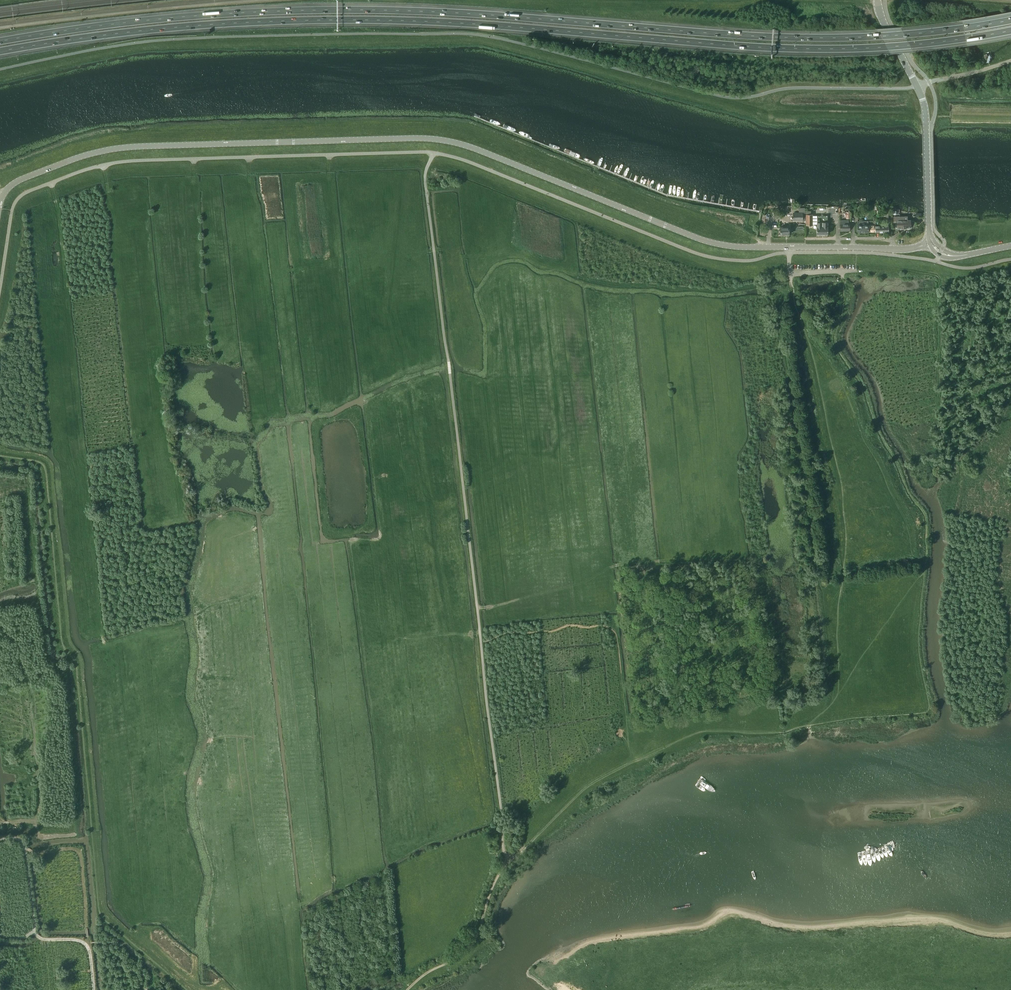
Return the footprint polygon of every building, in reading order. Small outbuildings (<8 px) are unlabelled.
[(806,214),(806,225),(813,225),(813,224),(817,224),(828,224),(828,215),(813,215),(811,214),(806,214)] [(915,227),(915,221),(910,221),(910,220),(907,220),(907,216),(900,217),(900,220),(901,220),(902,223),(902,228),(911,228),(911,227),(915,227)] [(902,223),(901,220),(900,220),(900,217),(893,217),(893,221),(896,221),(897,228),(902,228),(902,223)] [(840,224),(840,231),(850,231),(850,224),(848,224),(848,220),(840,220),(840,224)] [(865,221),(857,221),(858,232),(868,232),(868,230),(868,227),(868,225),(870,225),(874,225),(874,221),(868,221),(865,221)] [(874,221),(874,225),(875,225),(875,232),(888,232),(888,225),(876,226),(876,221),(874,221)] [(828,234),(828,224),(817,224),(817,234),(828,234)] [(780,227),(781,235),(790,234),(789,226),(780,227)]
